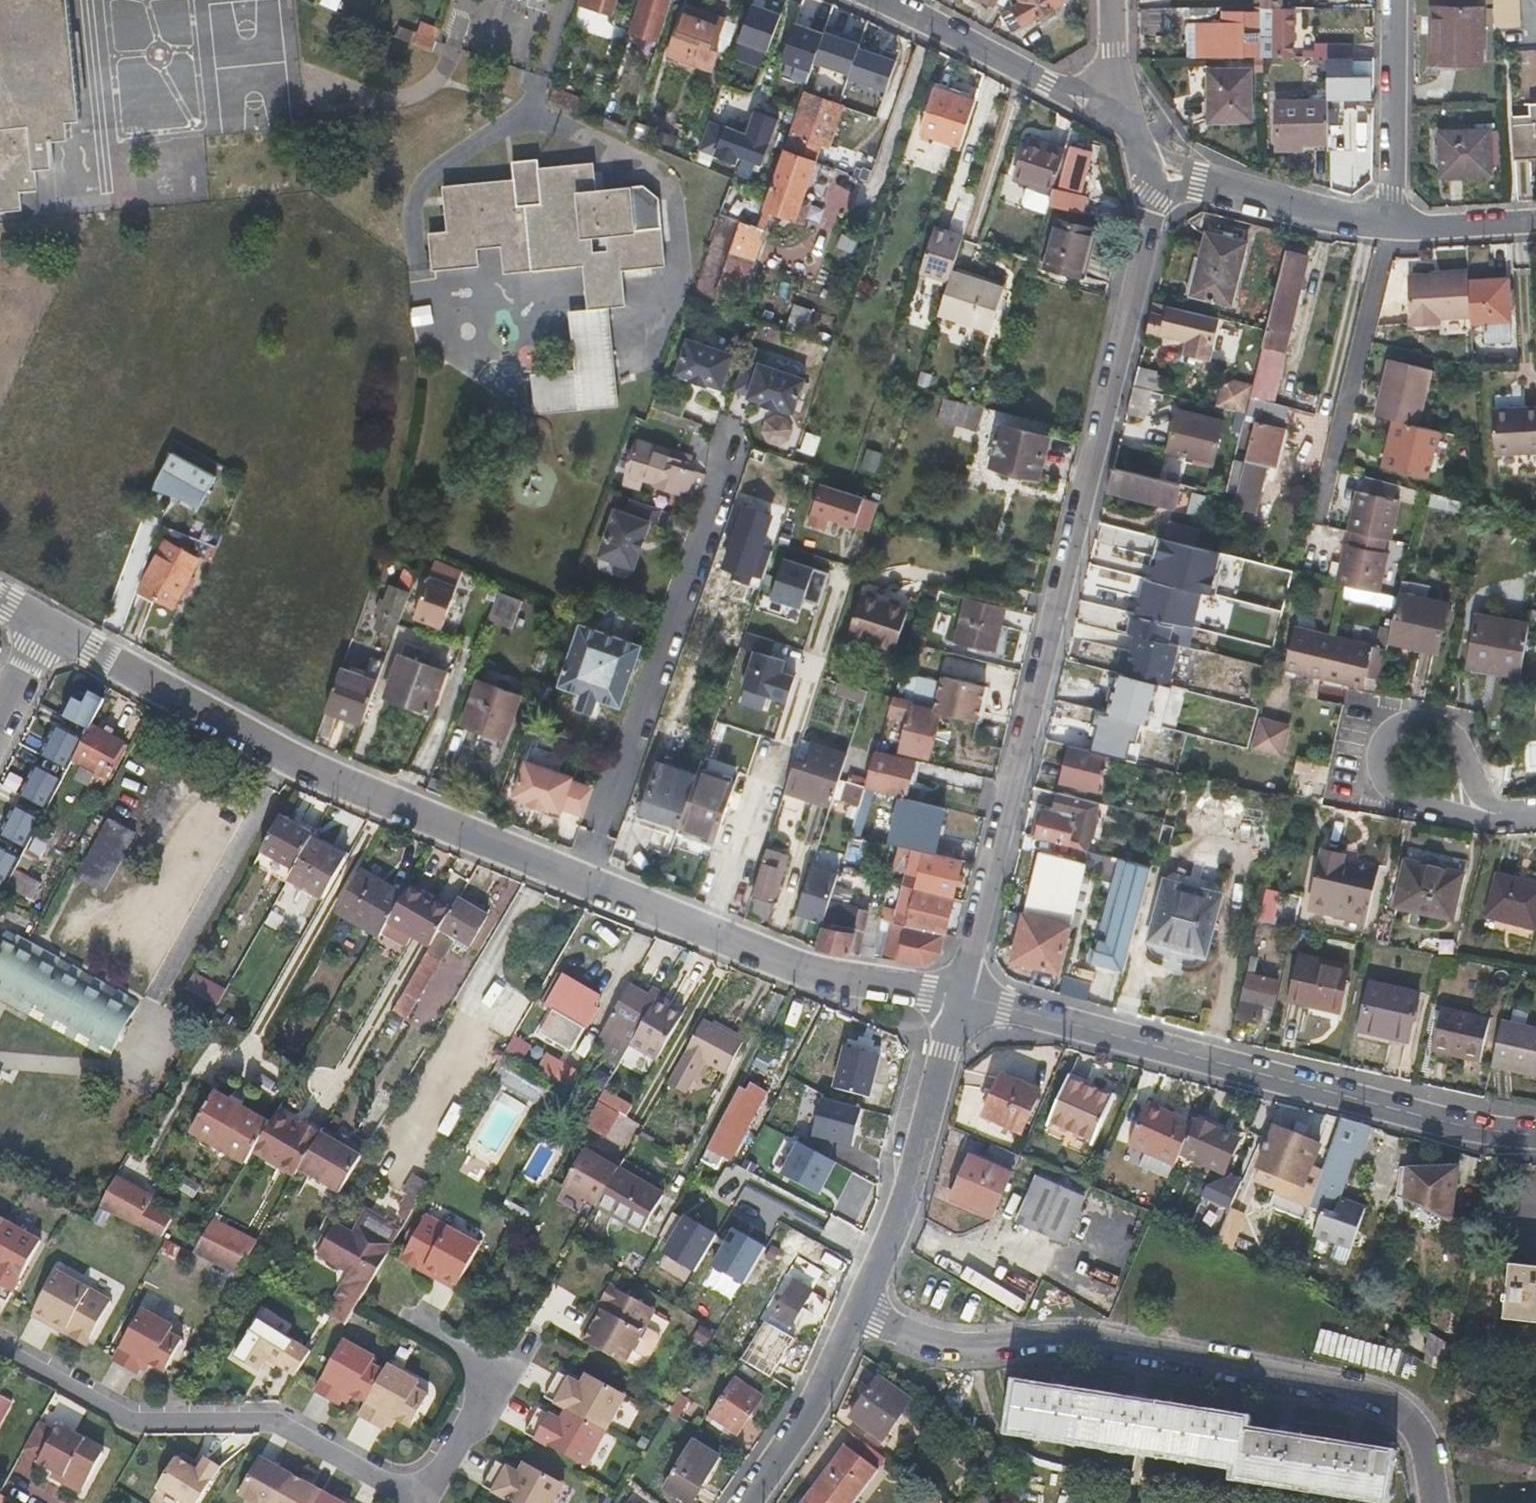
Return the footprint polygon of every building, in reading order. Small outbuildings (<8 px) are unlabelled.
[(579,4),(609,14),(614,0),(581,0),(579,4)] [(661,40),(672,2),(673,0),(643,0),(632,31),(661,40)] [(672,2),(686,7),(670,54),(712,68),(718,52),(713,50),(723,20),(701,12),(705,0),(673,0),(672,2)] [(993,9),(997,0),(976,0),(993,9)] [(993,9),(1001,13),(1009,0),(997,0),(993,9)] [(1001,14),(1013,32),(1047,13),(1050,18),(1058,13),(1055,8),(1069,0),(1009,0),(1001,13),(1001,14)] [(1260,8),(1276,8),(1280,8),(1280,0),(1260,0),(1260,8)] [(1495,29),(1521,28),(1519,0),(1493,0),(1495,29)] [(753,5),(739,43),(768,53),(782,16),(753,5)] [(1276,8),(1260,8),(1261,27),(1268,27),(1268,38),(1261,38),(1261,43),(1260,57),(1262,57),(1292,58),(1292,12),(1276,11),(1276,8)] [(1478,10),(1434,9),(1434,62),(1478,62),(1478,10)] [(0,49),(0,109),(79,101),(71,14),(22,19),(25,46),(0,49)] [(1197,58),(1222,57),(1260,57),(1261,43),(1243,43),(1243,29),(1250,29),(1250,14),(1223,14),(1223,23),(1198,23),(1197,58)] [(436,40),(439,29),(421,23),(413,44),(432,52),(436,40)] [(795,24),(782,62),(811,72),(814,63),(820,49),(825,34),(795,24)] [(860,45),(825,32),(825,34),(820,49),(814,63),(850,75),(860,45)] [(1303,51),(1303,58),(1329,58),(1356,58),(1356,45),(1315,45),(1315,51),(1303,51)] [(1329,60),(1329,97),(1372,96),(1371,76),(1355,76),(1354,60),(1329,60)] [(1249,70),(1211,70),(1212,120),(1250,120),(1249,70)] [(921,131),(962,145),(978,99),(935,85),(921,131)] [(724,215),(694,299),(712,305),(719,287),(741,295),(771,210),(796,219),(823,146),(828,148),(842,110),(802,96),(767,197),(756,226),(724,215)] [(0,109),(0,210),(20,208),(19,191),(37,189),(35,168),(53,167),(51,141),(70,138),(68,121),(81,119),(79,101),(0,109)] [(1294,142),(1330,142),(1329,102),(1276,103),(1277,148),(1294,148),(1294,142)] [(712,120),(701,149),(733,160),(736,153),(758,161),(774,117),(750,108),(742,132),(712,120)] [(1513,116),(1515,158),(1535,158),(1535,115),(1513,116)] [(641,124),(637,136),(668,144),(671,132),(641,124)] [(1488,131),(1440,134),(1442,175),(1490,173),(1488,131)] [(1054,188),(1065,151),(1029,140),(1017,178),(1030,184),(1025,202),(1026,205),(1046,211),(1049,204),(1054,188)] [(1049,204),(1081,212),(1085,197),(1079,196),(1092,152),(1072,146),(1059,190),(1054,188),(1049,204)] [(646,184),(598,189),(594,162),(540,168),(539,159),(514,161),(515,179),(443,186),(447,231),(429,234),(433,270),(480,266),(478,248),(502,247),(506,273),(584,265),(588,309),(570,311),(573,360),(533,363),(537,412),(616,405),(608,307),(625,306),(621,269),(666,264),(660,198),(646,184)] [(731,184),(720,214),(724,215),(756,226),(767,197),(731,184)] [(1058,221),(1046,267),(1079,276),(1090,230),(1058,221)] [(934,230),(919,275),(947,284),(951,274),(962,239),(934,230)] [(1208,233),(1193,294),(1230,304),(1245,243),(1208,233)] [(1310,259),(1285,253),(1265,330),(1258,359),(1252,383),(1249,395),(1271,401),(1274,402),(1310,259)] [(951,274),(947,284),(938,313),(992,330),(1004,291),(951,274)] [(1468,281),(1468,275),(1408,278),(1411,333),(1430,332),(1431,326),(1470,324),(1468,281)] [(1468,281),(1470,324),(1511,322),(1509,279),(1468,281)] [(1220,318),(1156,301),(1149,329),(1190,340),(1187,352),(1210,358),(1220,318)] [(412,326),(432,324),(430,305),(410,307),(412,326)] [(783,329),(799,334),(807,310),(792,305),(783,329)] [(732,354),(686,339),(675,373),(689,378),(688,380),(705,386),(706,383),(721,388),(732,354)] [(1385,360),(1373,416),(1391,420),(1415,426),(1427,370),(1385,360)] [(744,361),(734,390),(748,394),(747,397),(761,402),(761,404),(778,410),(779,408),(793,413),(805,378),(759,363),(758,366),(744,361)] [(1135,385),(1152,389),(1157,372),(1140,367),(1135,385)] [(1135,385),(1128,413),(1144,417),(1152,389),(1135,385)] [(658,390),(652,406),(681,416),(686,400),(658,390)] [(1245,414),(1244,417),(1256,420),(1256,421),(1282,428),(1286,405),(1274,402),(1271,401),(1249,395),(1245,414)] [(943,398),(938,420),(963,427),(969,405),(943,398)] [(965,428),(978,431),(985,408),(972,404),(965,428)] [(1493,409),(1496,452),(1535,450),(1535,406),(1493,409)] [(677,416),(654,408),(652,414),(675,422),(677,416)] [(1179,410),(1169,450),(1212,460),(1221,420),(1179,410)] [(1256,420),(1244,417),(1237,446),(1249,449),(1256,421),(1256,420)] [(1415,426),(1391,420),(1380,467),(1423,477),(1434,430),(1415,426)] [(1239,493),(1235,506),(1253,511),(1265,465),(1274,467),(1283,428),(1282,428),(1256,421),(1249,449),(1246,462),(1239,493)] [(1003,425),(993,464),(1041,476),(1051,437),(1003,425)] [(814,456),(820,436),(806,432),(800,452),(814,456)] [(669,451),(640,440),(628,471),(654,481),(653,484),(679,493),(692,498),(695,499),(704,476),(700,475),(691,472),(693,465),(668,456),(669,451)] [(173,455),(154,489),(196,512),(215,478),(173,455)] [(1246,462),(1234,459),(1227,490),(1239,493),(1246,462)] [(1113,466),(1108,488),(1195,510),(1201,489),(1113,466)] [(1395,484),(1364,476),(1360,491),(1355,490),(1351,511),(1356,512),(1351,530),(1347,545),(1343,544),(1338,563),(1343,565),(1338,584),(1346,586),(1375,594),(1384,554),(1380,552),(1382,537),(1388,538),(1397,499),(1392,497),(1395,484)] [(869,531),(878,502),(819,483),(807,521),(822,526),(825,517),(869,531)] [(1462,499),(1431,493),(1428,506),(1459,513),(1462,499)] [(653,525),(659,509),(630,498),(625,513),(614,509),(598,554),(632,566),(647,522),(653,525)] [(1356,512),(1351,511),(1346,528),(1351,530),(1356,512)] [(762,582),(781,525),(746,513),(726,569),(762,582)] [(1169,521),(1164,538),(1196,546),(1200,529),(1169,521)] [(1222,554),(1158,540),(1135,636),(1200,651),(1222,554)] [(166,541),(140,588),(172,606),(198,559),(166,541)] [(463,571),(435,559),(414,616),(443,626),(463,571)] [(786,559),(773,598),(804,608),(807,600),(821,605),(831,574),(786,559)] [(1333,582),(1338,584),(1343,565),(1338,563),(1333,582)] [(395,633),(410,592),(392,586),(377,626),(395,633)] [(865,589),(851,633),(897,648),(910,603),(865,589)] [(521,602),(498,593),(488,619),(512,627),(521,602)] [(1399,594),(1390,635),(1417,642),(1416,646),(1435,650),(1446,605),(1399,594)] [(1005,605),(969,597),(957,642),(994,650),(1005,605)] [(1491,666),(1522,671),(1529,625),(1478,616),(1469,668),(1489,672),(1491,666)] [(580,625),(559,684),(619,706),(640,646),(580,625)] [(1367,668),(1381,672),(1387,648),(1334,635),(1294,626),(1285,663),(1305,669),(1304,673),(1323,678),(1341,682),(1343,676),(1364,681),(1367,668)] [(771,640),(745,632),(741,645),(755,649),(743,687),(786,701),(794,675),(780,671),(784,658),(767,653),(771,640)] [(382,698),(398,648),(390,646),(374,695),(382,698)] [(401,655),(386,693),(433,711),(447,673),(401,655)] [(366,676),(342,667),(326,710),(362,724),(384,661),(372,657),(366,676)] [(1305,669),(1285,663),(1284,668),(1304,673),(1305,669)] [(1489,672),(1521,677),(1522,671),(1491,666),(1489,672)] [(944,674),(935,708),(940,709),(976,718),(985,685),(944,674)] [(1173,689),(1119,674),(1115,689),(1112,688),(1108,700),(1111,701),(1108,715),(1161,730),(1173,689)] [(1362,687),(1364,681),(1343,676),(1341,682),(1362,687)] [(478,683),(463,723),(504,738),(519,697),(478,683)] [(72,698),(62,717),(88,731),(91,726),(105,701),(91,693),(72,698)] [(912,703),(894,698),(890,712),(909,718),(902,750),(927,756),(938,713),(911,706),(912,703)] [(27,726),(23,723),(15,735),(40,751),(56,727),(36,713),(27,726)] [(1289,724),(1259,716),(1252,748),(1281,756),(1289,724)] [(83,742),(72,763),(83,768),(77,779),(86,784),(92,774),(104,779),(123,743),(91,726),(88,731),(83,742)] [(57,728),(42,757),(67,771),(72,763),(83,742),(57,728)] [(795,758),(788,781),(835,797),(849,754),(815,743),(808,763),(795,758)] [(1106,755),(1071,746),(1062,781),(1097,791),(1106,755)] [(662,826),(678,831),(679,828),(700,768),(701,765),(663,752),(637,823),(659,831),(662,826)] [(877,753),(867,785),(909,796),(916,762),(877,753)] [(26,757),(11,784),(21,790),(36,762),(26,757)] [(561,809),(582,816),(592,788),(571,781),(572,777),(525,761),(513,796),(528,802),(527,805),(544,811),(545,807),(560,813),(561,809)] [(1293,777),(1326,782),(1328,766),(1295,762),(1293,777)] [(700,768),(679,828),(716,840),(736,781),(700,768)] [(36,769),(21,797),(46,811),(61,782),(36,769)] [(850,781),(843,801),(860,806),(866,788),(866,787),(850,781)] [(1045,806),(1037,837),(1087,850),(1088,841),(1096,838),(1091,833),(1095,819),(1101,817),(1096,811),(1098,803),(1059,793),(1055,809),(1045,806)] [(0,836),(26,850),(41,822),(15,808),(0,836)] [(315,835),(282,816),(262,852),(295,870),(312,840),(315,835)] [(108,821),(78,877),(104,891),(134,835),(108,821)] [(772,830),(751,894),(766,900),(771,884),(779,887),(788,859),(780,856),(786,835),(772,830)] [(40,831),(36,838),(46,844),(50,836),(40,831)] [(290,880),(324,899),(346,860),(312,840),(295,870),(290,880)] [(924,864),(917,889),(951,897),(953,891),(960,859),(921,850),(912,848),(909,860),(924,864)] [(21,861),(0,850),(0,886),(6,889),(21,861)] [(1324,850),(1311,908),(1367,921),(1380,863),(1324,850)] [(1070,925),(1086,864),(1040,852),(1025,914),(1070,925)] [(1120,858),(1091,963),(1124,972),(1149,878),(1152,867),(1120,858)] [(904,885),(917,889),(924,864),(909,860),(904,885)] [(1406,861),(1397,904),(1452,918),(1462,874),(1406,861)] [(797,914),(824,922),(830,902),(839,875),(813,866),(797,914)] [(339,914),(379,937),(389,920),(403,898),(362,873),(353,889),(339,914)] [(1489,916),(1535,929),(1535,925),(1535,885),(1500,875),(1489,916)] [(1166,881),(1152,939),(1206,953),(1221,895),(1166,881)] [(771,884),(766,900),(774,902),(779,887),(771,884)] [(1260,920),(1276,922),(1280,889),(1264,887),(1260,920)] [(434,903),(408,888),(403,898),(389,920),(415,935),(434,903)] [(891,921),(882,957),(922,963),(939,954),(942,937),(951,897),(917,889),(911,913),(899,911),(896,922),(891,921)] [(488,917),(460,901),(452,913),(434,945),(433,945),(423,964),(405,994),(417,1001),(443,957),(446,959),(454,943),(449,940),(452,934),(472,945),(488,917)] [(848,951),(862,955),(870,910),(830,902),(824,922),(817,945),(848,951)] [(434,903),(415,935),(434,945),(452,913),(434,903)] [(1070,925),(1025,914),(1014,960),(1058,971),(1070,925)] [(1381,915),(1375,943),(1389,946),(1395,919),(1381,915)] [(0,946),(0,991),(13,998),(11,1002),(111,1056),(139,1004),(72,968),(7,932),(0,946)] [(1300,956),(1290,999),(1340,1010),(1350,967),(1300,956)] [(185,989),(211,1003),(217,1007),(226,991),(194,972),(185,989)] [(545,1006),(563,976),(559,974),(541,1004),(545,1006)] [(1248,974),(1238,1015),(1257,1020),(1261,1003),(1273,1005),(1278,981),(1248,974)] [(502,976),(483,995),(505,1016),(523,997),(502,976)] [(563,976),(545,1006),(561,1016),(551,1033),(573,1045),(583,1028),(600,997),(563,976)] [(1373,983),(1362,1030),(1409,1040),(1419,994),(1373,983)] [(631,986),(602,1036),(628,1050),(630,1047),(658,998),(662,990),(655,987),(650,996),(631,986)] [(405,994),(393,1013),(405,1020),(417,1001),(405,994)] [(658,998),(630,1047),(658,1063),(670,1041),(682,1020),(668,1011),(671,1006),(658,998)] [(1442,1010),(1432,1050),(1480,1061),(1489,1021),(1442,1010)] [(703,1063),(726,1077),(743,1045),(702,1022),(678,1066),(667,1085),(685,1095),(703,1063)] [(1493,1064),(1535,1074),(1535,1030),(1503,1022),(1493,1064)] [(507,1051),(524,1057),(529,1043),(512,1037),(507,1051)] [(845,1047),(834,1089),(869,1098),(880,1056),(845,1047)] [(546,1055),(537,1071),(558,1084),(569,1090),(579,1074),(546,1055)] [(1004,1075),(985,1116),(1022,1132),(1040,1091),(1004,1075)] [(1071,1078),(1050,1121),(1092,1141),(1111,1098),(1071,1078)] [(727,1113),(708,1149),(732,1161),(769,1093),(751,1084),(733,1116),(727,1113)] [(584,1123),(608,1138),(629,1105),(605,1090),(584,1123)] [(192,1132),(246,1164),(254,1151),(268,1126),(213,1095),(192,1132)] [(862,1109),(824,1099),(814,1136),(810,1135),(807,1147),(828,1159),(833,1141),(852,1146),(862,1109)] [(452,1101),(439,1132),(451,1137),(463,1105),(452,1101)] [(1130,1145),(1176,1165),(1182,1151),(1194,1123),(1148,1104),(1130,1145)] [(254,1151),(298,1176),(302,1170),(325,1131),(281,1105),(268,1126),(254,1151)] [(1372,1127),(1343,1118),(1311,1207),(1322,1211),(1314,1234),(1351,1249),(1365,1209),(1341,1200),(1356,1159),(1361,1160),(1372,1127)] [(1194,1123),(1182,1151),(1206,1160),(1226,1170),(1239,1139),(1230,1135),(1195,1119),(1194,1123)] [(302,1170),(342,1193),(370,1146),(343,1129),(337,1138),(325,1131),(302,1170),(298,1176),(302,1170)] [(1261,1167),(1263,1168),(1282,1176),(1303,1185),(1320,1146),(1277,1129),(1261,1167)] [(807,1147),(798,1142),(781,1174),(818,1194),(835,1162),(828,1159),(807,1147)] [(1020,1156),(992,1144),(985,1161),(972,1155),(953,1200),(994,1217),(1020,1156)] [(562,1187),(597,1207),(619,1170),(623,1162),(594,1146),(590,1152),(584,1149),(562,1187)] [(1065,1245),(1090,1186),(1044,1166),(1019,1225),(1065,1245)] [(1402,1167),(1398,1198),(1405,1199),(1406,1198),(1452,1222),(1459,1167),(1409,1170),(1409,1168),(1402,1167)] [(1282,1176),(1263,1168),(1259,1180),(1277,1187),(1282,1176)] [(619,1170),(597,1207),(625,1222),(643,1232),(664,1196),(619,1170)] [(1207,1185),(1204,1193),(1233,1207),(1244,1181),(1230,1174),(1220,1180),(1207,1185)] [(413,1210),(429,1183),(415,1175),(405,1193),(408,1196),(404,1204),(413,1210)] [(139,1227),(148,1232),(160,1237),(167,1222),(146,1210),(153,1196),(124,1182),(112,1204),(143,1220),(139,1227)] [(367,1211),(361,1222),(394,1242),(401,1231),(367,1211)] [(418,1268),(456,1290),(458,1287),(481,1246),(427,1215),(404,1257),(402,1260),(418,1268)] [(1230,1216),(1218,1244),(1229,1250),(1241,1221),(1230,1216)] [(684,1217),(664,1255),(696,1272),(716,1234),(684,1217)] [(7,1303),(9,1299),(41,1241),(5,1221),(0,1231),(0,1299),(7,1303)] [(212,1221),(193,1254),(239,1276),(258,1243),(212,1221)] [(346,1286),(329,1316),(333,1318),(346,1327),(394,1242),(361,1222),(353,1235),(335,1225),(318,1254),(348,1272),(341,1283),(346,1286)] [(712,1264),(747,1283),(768,1242),(734,1224),(712,1264)] [(811,1271),(801,1266),(744,1362),(772,1379),(797,1337),(788,1332),(814,1289),(805,1283),(811,1271)] [(1512,1267),(1507,1319),(1535,1322),(1535,1270),(1512,1267)] [(88,1345),(111,1302),(56,1272),(34,1313),(32,1316),(70,1339),(82,1345),(86,1347),(88,1345)] [(622,1288),(590,1341),(633,1367),(641,1354),(654,1332),(666,1314),(622,1288)] [(150,1367),(164,1375),(166,1371),(182,1344),(170,1337),(173,1331),(142,1312),(115,1360),(113,1363),(136,1377),(139,1371),(143,1364),(150,1367)] [(269,1359),(296,1377),(312,1352),(260,1319),(236,1357),(260,1373),(269,1359)] [(654,1332),(641,1354),(657,1363),(670,1342),(654,1332)] [(1433,1367),(1451,1378),(1456,1340),(1438,1338),(1433,1367)] [(347,1392),(353,1395),(368,1403),(385,1372),(372,1365),(376,1359),(344,1341),(317,1389),(315,1392),(339,1405),(343,1399),(347,1392)] [(143,1364),(139,1371),(144,1374),(146,1375),(150,1367),(143,1364)] [(391,1416),(398,1420),(412,1428),(413,1425),(429,1397),(416,1390),(420,1383),(388,1366),(385,1372),(368,1403),(360,1417),(383,1430),(387,1424),(387,1423),(391,1416)] [(561,1373),(547,1398),(552,1401),(570,1411),(594,1424),(608,1433),(629,1397),(590,1375),(584,1386),(561,1373)] [(878,1378),(851,1417),(857,1422),(854,1426),(876,1441),(879,1437),(883,1440),(911,1401),(878,1378)] [(735,1380),(711,1415),(738,1433),(761,1398),(735,1380)] [(1097,1443),(1136,1449),(1145,1451),(1205,1460),(1237,1465),(1236,1477),(1293,1485),(1383,1500),(1390,1456),(1316,1443),(1245,1432),(1246,1423),(1122,1403),(1017,1387),(1011,1430),(1097,1443)] [(347,1392),(343,1399),(348,1402),(349,1402),(353,1395),(347,1392)] [(564,1421),(541,1409),(527,1434),(588,1468),(608,1433),(594,1424),(570,1411),(564,1421)] [(392,1426),(394,1427),(398,1420),(391,1416),(387,1423),(392,1426)] [(55,1432),(39,1423),(24,1449),(40,1458),(38,1463),(54,1472),(62,1477),(59,1482),(67,1486),(87,1481),(103,1454),(83,1443),(84,1441),(58,1426),(55,1432)] [(816,1490),(833,1502),(854,1502),(886,1458),(855,1436),(816,1490)] [(665,1488),(689,1502),(692,1502),(719,1457),(693,1441),(665,1488)] [(292,1475),(279,1468),(260,1457),(259,1460),(239,1494),(249,1499),(247,1502),(277,1502),(292,1475)] [(221,1468),(206,1459),(198,1472),(176,1458),(158,1487),(183,1502),(198,1502),(221,1468)] [(483,1487),(487,1488),(512,1502),(555,1502),(565,1486),(526,1464),(520,1474),(498,1462),(483,1487)] [(20,1502),(77,1502),(11,1472),(1,1494),(20,1502)] [(62,1477),(54,1472),(51,1477),(59,1482),(62,1477)] [(324,1493),(305,1482),(292,1475),(277,1502),(318,1502),(324,1493)] [(87,1481),(67,1486),(80,1494),(87,1481)] [(816,1490),(806,1502),(833,1502),(816,1490)] [(324,1493),(318,1502),(343,1502),(338,1500),(331,1497),(330,1496),(324,1493)] [(981,1493),(974,1502),(995,1502),(981,1493)] [(13,1501),(0,1494),(0,1502),(12,1502),(13,1501)]
